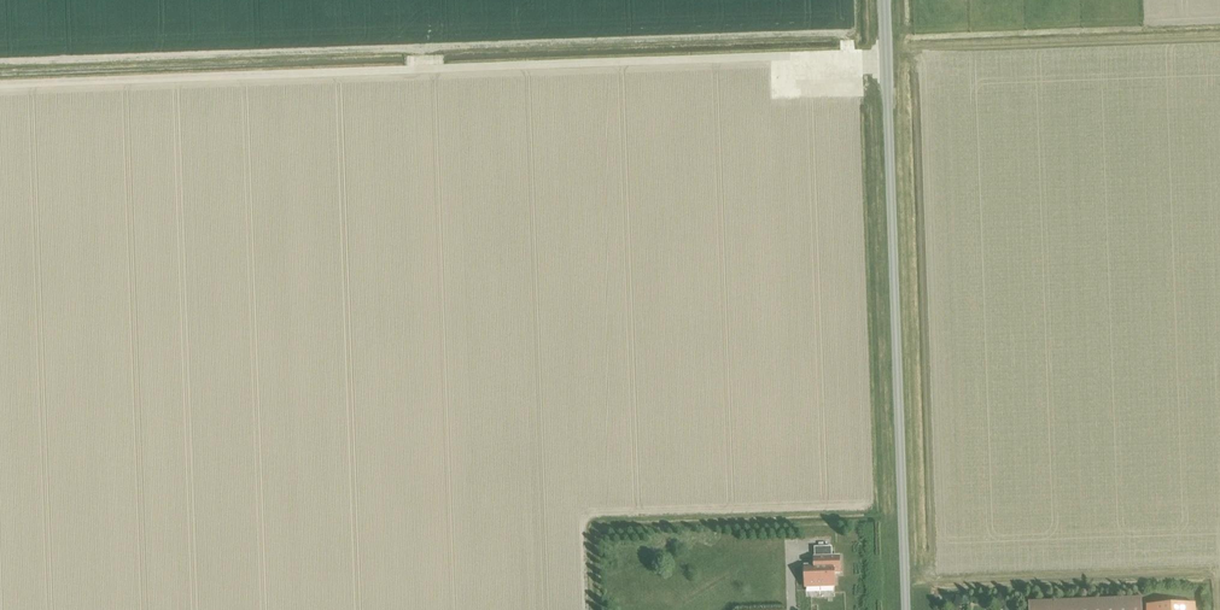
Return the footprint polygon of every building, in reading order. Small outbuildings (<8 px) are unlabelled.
[(835,589),(835,575),(841,574),(840,557),(833,557),(833,547),(812,547),(813,565),(803,565),(804,590),(835,589)]
